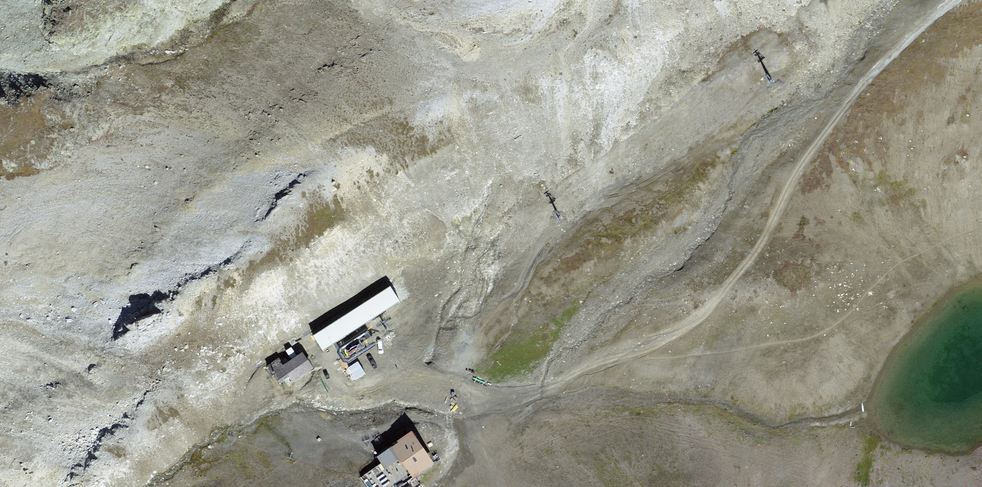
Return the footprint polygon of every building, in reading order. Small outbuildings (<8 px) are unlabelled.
[(400,304),(390,289),(313,338),(323,354),(400,304)] [(377,348),(367,332),(340,350),(338,356),(343,365),(349,366),(377,348)] [(289,382),(310,369),(301,353),(279,367),(289,382)] [(415,477),(436,463),(413,430),(392,445),(415,477)] [(415,477),(392,445),(376,455),(381,462),(360,476),(368,486),(400,486),(415,477)]
